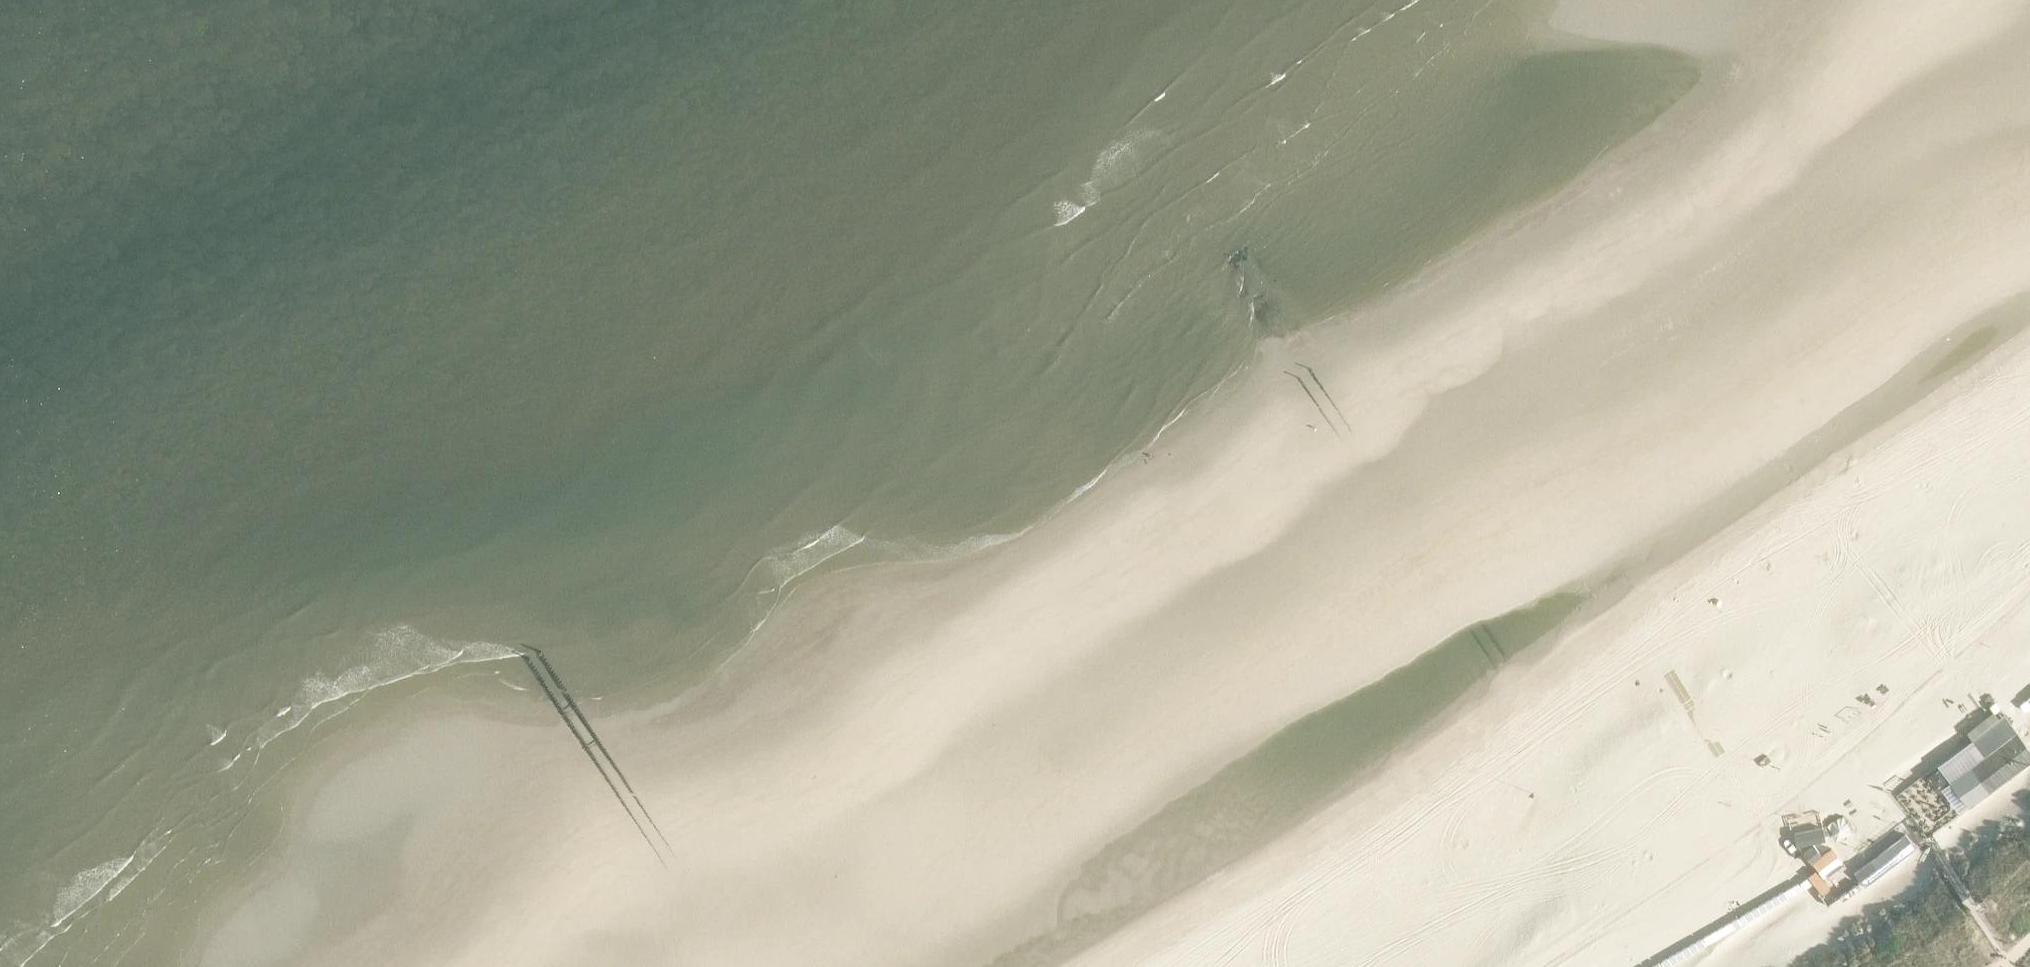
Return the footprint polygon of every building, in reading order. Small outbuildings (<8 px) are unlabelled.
[(2015,731),(1950,780),(1964,797),(2029,749),(2015,731)] [(1913,845),(1905,835),(1855,873),(1863,883),(1913,845)]
